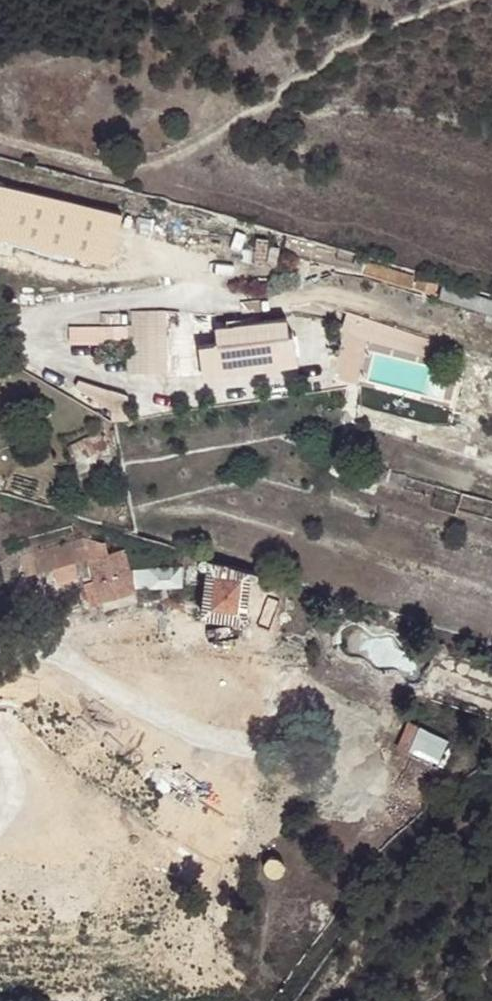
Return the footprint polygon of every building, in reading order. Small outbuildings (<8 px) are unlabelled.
[(113,262),(124,208),(0,184),(0,240),(113,262)] [(408,273),(388,268),(383,279),(432,293),(434,284),(407,276),(408,273)] [(162,307),(129,308),(129,322),(124,322),(125,369),(164,369),(162,307)] [(215,341),(218,372),(311,361),(309,329),(305,330),(303,317),(232,325),(231,328),(213,330),(215,341)] [(200,376),(218,372),(215,341),(197,346),(200,376)] [(97,428),(68,442),(74,459),(105,444),(97,428)] [(402,476),(397,489),(429,500),(427,509),(451,516),(453,510),(456,492),(402,476)] [(453,510),(491,525),(491,502),(456,492),(453,510)] [(86,543),(89,557),(121,549),(119,542),(86,543)] [(34,556),(38,570),(89,557),(86,543),(34,556)] [(121,549),(89,557),(91,566),(98,592),(100,599),(133,591),(133,589),(128,573),(121,549)] [(208,561),(208,571),(202,616),(244,622),(251,580),(251,573),(208,561)] [(98,592),(91,566),(79,569),(86,595),(98,592)] [(180,570),(142,571),(144,589),(182,588),(180,570)] [(142,571),(128,573),(133,589),(144,589),(142,571)] [(133,591),(100,599),(104,617),(137,607),(133,591)] [(435,650),(437,659),(446,657),(444,647),(435,650)] [(436,767),(448,738),(407,720),(395,750),(436,767)] [(271,859),(267,863),(267,869),(270,874),(275,877),(276,877),(282,875),(286,870),(286,864),(282,859),(277,857),(271,859)]
